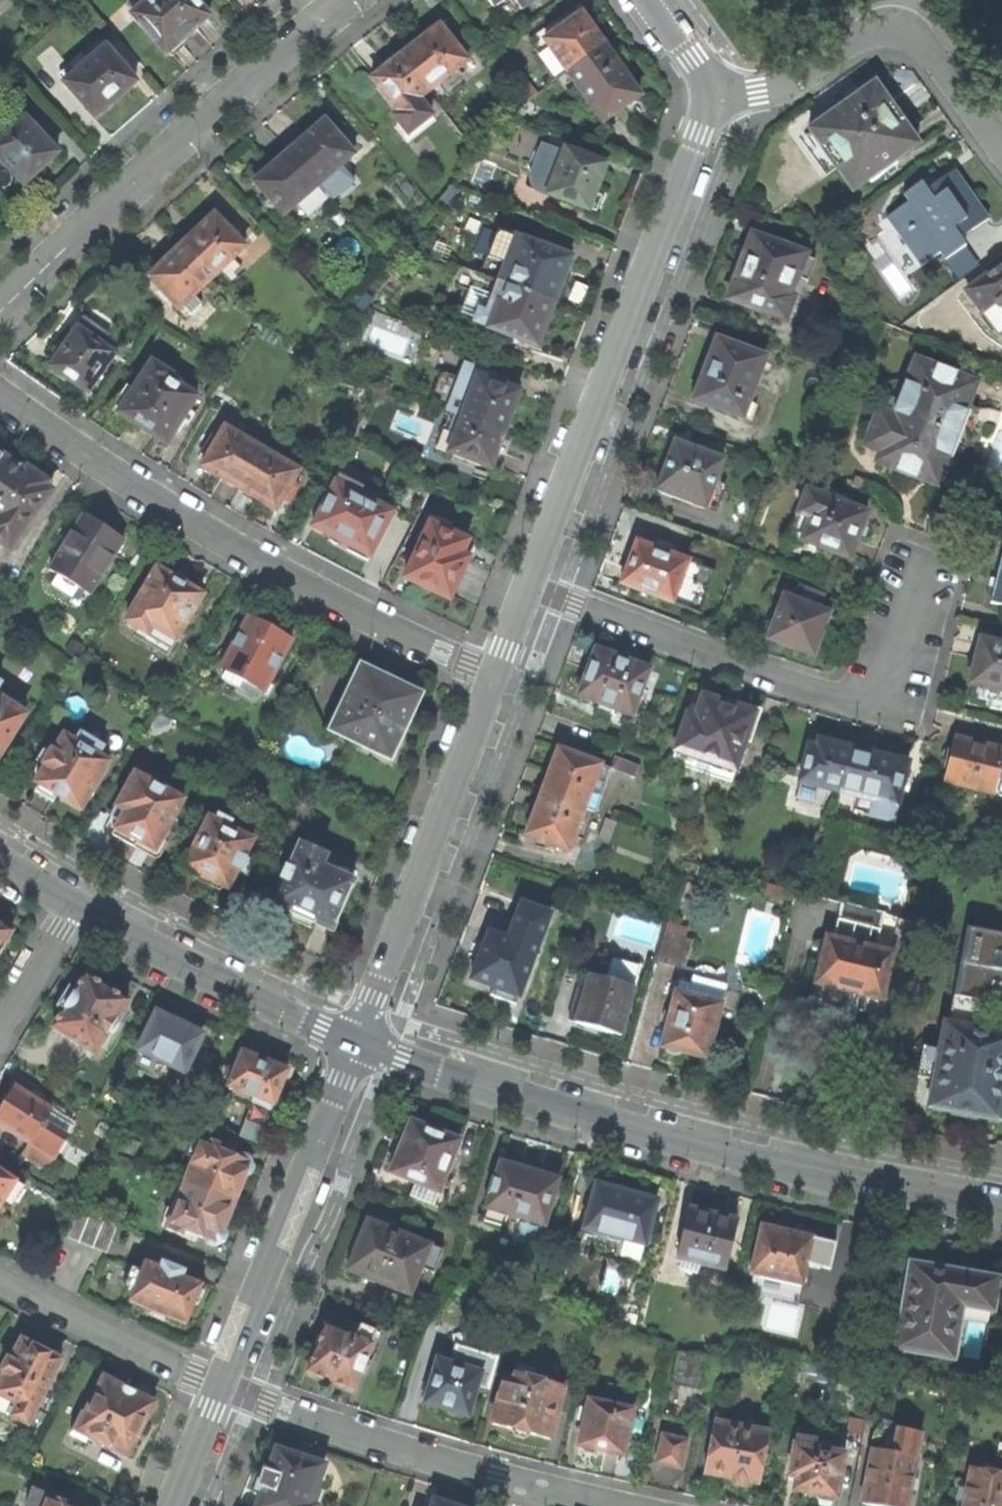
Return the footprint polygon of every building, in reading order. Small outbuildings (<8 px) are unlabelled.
[(193,0),(149,0),(131,15),(165,55),(189,35),(209,18),(193,0)] [(538,0),(488,0),(505,24),(538,0)] [(582,4),(529,42),(557,81),(569,72),(605,47),(593,30),(584,17),(588,13),(582,4)] [(401,59),(430,95),(469,64),(441,28),(420,44),(401,59)] [(640,96),(605,47),(569,72),(605,121),(625,107),(640,96)] [(137,82),(106,48),(64,85),(95,119),(117,100),(137,82)] [(422,101),(430,95),(401,59),(387,70),(373,81),(399,114),(395,117),(409,135),(434,116),(422,101)] [(893,161),(917,145),(894,112),(874,85),(810,130),(852,190),(869,178),(871,181),(895,164),(893,161)] [(29,117),(20,125),(13,116),(0,128),(0,139),(2,142),(0,144),(0,160),(25,185),(43,168),(58,153),(45,139),(47,136),(29,117)] [(337,145),(342,139),(327,123),(308,138),(309,140),(303,145),(291,156),(329,200),(351,180),(342,169),(350,161),(337,145)] [(570,140),(549,132),(540,155),(534,152),(527,169),(534,172),(531,182),(532,189),(534,193),(589,211),(598,186),(605,167),(566,153),(570,140)] [(308,218),(329,200),(291,156),(280,166),(276,169),(274,168),(255,184),(272,202),(277,198),(290,213),(298,208),(308,218)] [(960,238),(987,219),(968,192),(952,170),(925,189),(921,183),(902,197),(906,203),(886,218),(920,266),(941,252),(945,259),(964,246),(960,238)] [(199,232),(182,247),(214,279),(245,249),(215,217),(199,232)] [(505,265),(499,283),(554,304),(561,282),(569,260),(497,233),(488,258),(505,265)] [(773,244),(751,235),(743,256),(740,256),(736,267),(731,279),(733,281),(726,299),(784,322),(793,298),(790,297),(805,256),(789,249),(789,246),(776,242),(773,244)] [(194,299),(214,279),(182,247),(168,261),(148,280),(179,313),(183,310),(190,317),(201,307),(194,299)] [(966,290),(980,311),(994,300),(1001,310),(1001,263),(966,290)] [(520,341),(538,348),(546,325),(554,304),(499,283),(487,312),(477,308),(472,322),(505,335),(505,338),(519,343),(520,341)] [(89,395),(115,356),(102,348),(109,336),(85,320),(67,346),(51,370),(89,395)] [(763,358),(717,340),(709,360),(704,358),(700,368),(696,379),(701,381),(694,400),(740,418),(763,358)] [(880,450),(875,462),(925,481),(923,489),(940,496),(963,504),(977,473),(967,460),(981,424),(979,410),(968,405),(975,382),(915,359),(899,401),(889,399),(885,411),(878,410),(871,430),(885,435),(880,450)] [(166,447),(198,398),(169,380),(171,375),(152,363),(134,391),(128,388),(112,414),(115,420),(120,421),(122,420),(142,432),(166,447)] [(476,386),(461,380),(448,414),(456,417),(505,436),(505,437),(513,414),(520,393),(479,377),(476,386)] [(499,454),(505,436),(456,417),(452,431),(444,428),(436,449),(493,470),(499,454)] [(218,476),(240,489),(263,449),(226,428),(220,439),(212,434),(203,451),(210,455),(203,467),(218,476)] [(865,446),(880,450),(885,435),(871,430),(865,446)] [(703,510),(721,460),(673,442),(665,464),(655,491),(703,510)] [(295,483),(302,471),(263,449),(240,489),(259,500),(278,511),(285,499),(291,502),(300,486),(295,483)] [(8,460),(0,472),(0,544),(13,553),(53,494),(45,488),(48,482),(38,476),(28,469),(26,472),(8,460)] [(371,561),(393,514),(359,497),(362,490),(341,479),(316,527),(336,537),(334,542),(343,547),(371,561)] [(854,542),(864,513),(842,505),(844,500),(819,491),(817,495),(805,491),(786,541),(798,545),(800,541),(849,559),(854,542)] [(96,518),(86,512),(51,570),(58,575),(52,586),(75,600),(81,589),(91,595),(123,541),(104,529),(107,525),(96,518)] [(407,581),(452,600),(461,581),(471,559),(464,555),(470,542),(433,525),(407,581)] [(671,604),(686,562),(669,554),(669,552),(654,546),(653,550),(634,543),(627,563),(619,584),(671,604)] [(996,583),(990,603),(1001,606),(1001,557),(996,583)] [(173,581),(157,573),(127,624),(138,632),(134,639),(167,658),(173,651),(203,598),(192,593),(192,590),(182,584),(176,581),(173,581)] [(797,602),(783,597),(767,640),(813,656),(821,634),(828,613),(820,610),(824,595),(802,588),(797,602)] [(267,626),(250,617),(240,635),(239,634),(232,646),(234,647),(222,669),(226,672),(223,679),(239,687),(236,692),(256,702),(262,692),(263,692),(291,639),(267,626)] [(981,641),(975,663),(969,685),(977,687),(978,685),(992,688),(992,692),(1001,694),(1001,646),(981,641)] [(630,663),(595,650),(586,674),(577,697),(598,705),(599,707),(612,711),(614,710),(631,716),(648,667),(632,661),(630,663)] [(386,681),(362,669),(333,729),(390,756),(407,720),(404,719),(414,697),(403,691),(404,689),(386,681)] [(750,743),(760,710),(746,705),(734,701),(731,708),(702,698),(694,718),(686,715),(671,759),(692,766),(690,772),(729,785),(744,741),(750,743)] [(23,715),(0,700),(0,752),(23,715)] [(79,810),(108,763),(97,756),(103,745),(80,731),(73,741),(63,734),(53,753),(43,746),(34,759),(45,766),(33,783),(37,785),(35,787),(34,790),(35,792),(43,797),(51,801),(55,795),(79,810)] [(953,739),(951,750),(944,782),(991,793),(993,791),(1001,792),(1001,750),(1001,749),(953,739)] [(817,788),(837,794),(848,748),(834,745),(815,740),(814,747),(807,746),(798,779),(798,783),(795,795),(814,800),(817,788)] [(896,809),(907,763),(877,756),(848,748),(837,794),(859,800),(856,812),(869,814),(868,819),(889,824),(893,810),(896,809)] [(599,765),(558,750),(550,771),(541,793),(594,813),(604,785),(593,781),(599,765)] [(610,769),(599,765),(593,781),(604,785),(630,793),(639,765),(614,758),(610,769)] [(151,860),(182,802),(133,775),(114,809),(123,814),(110,837),(126,846),(151,860)] [(583,842),(594,813),(541,793),(533,813),(525,836),(567,853),(573,838),(583,842)] [(246,877),(253,864),(245,859),(252,842),(228,830),(232,823),(219,816),(214,822),(208,819),(182,867),(203,879),(227,891),(237,872),(246,877)] [(314,924),(331,932),(353,882),(321,867),(326,856),(301,845),(297,852),(293,856),(288,867),(286,866),(279,879),(282,881),(272,905),(289,913),(290,916),(301,921),(312,926),(314,924)] [(515,1006),(548,913),(520,903),(506,940),(489,932),(482,949),(470,980),(493,988),(490,997),(515,1006)] [(840,904),(837,918),(869,927),(866,946),(873,948),(880,914),(840,904)] [(881,1017),(885,1002),(879,1000),(891,952),(873,948),(866,946),(869,927),(837,918),(831,938),(827,936),(814,984),(816,986),(812,1003),(836,1008),(852,1012),(854,1011),(881,1017)] [(684,969),(691,941),(683,939),(685,928),(666,923),(655,962),(684,969)] [(12,934),(0,927),(0,957),(3,952),(1,950),(12,934)] [(1001,974),(1001,934),(967,928),(958,966),(1001,974)] [(958,966),(943,1050),(924,1047),(918,1078),(933,1081),(928,1109),(953,1114),(955,1116),(964,1118),(975,1120),(978,1118),(1000,1122),(1001,1109),(1001,974),(958,966)] [(690,984),(679,982),(672,1008),(668,1009),(662,1030),(665,1032),(660,1049),(664,1050),(665,1055),(670,1058),(675,1058),(680,1055),(687,1057),(706,1061),(726,984),(718,981),(719,974),(711,969),(698,967),(695,969),(695,975),(692,974),(690,984)] [(93,1055),(127,1001),(106,988),(84,975),(72,994),(68,991),(57,1007),(62,1010),(50,1029),(93,1055)] [(613,985),(588,978),(574,1024),(591,1029),(620,1039),(634,992),(630,990),(632,981),(616,976),(613,985)] [(183,1071),(201,1034),(187,1027),(187,1024),(179,1020),(172,1017),(170,1019),(155,1013),(138,1050),(183,1071)] [(268,1111),(284,1071),(258,1061),(241,1053),(227,1087),(231,1089),(227,1100),(247,1108),(249,1104),(268,1111)] [(14,1089),(4,1103),(0,1110),(0,1127),(28,1145),(21,1157),(45,1171),(74,1125),(40,1105),(40,1102),(31,1096),(29,1097),(14,1089)] [(409,1196),(432,1204),(457,1140),(421,1125),(420,1121),(417,1118),(413,1116),(408,1117),(404,1120),(402,1124),(404,1132),(397,1151),(389,1173),(413,1181),(409,1196)] [(200,1139),(182,1185),(231,1204),(239,1185),(248,1162),(216,1150),(217,1146),(200,1139)] [(518,1167),(499,1162),(494,1178),(491,1178),(487,1191),(490,1193),(483,1220),(501,1226),(504,1214),(542,1225),(555,1179),(539,1173),(540,1168),(528,1164),(519,1162),(518,1167)] [(3,1200),(11,1205),(22,1188),(1,1175),(2,1173),(0,1172),(0,1205),(3,1200)] [(624,1192),(594,1183),(580,1234),(592,1237),(591,1241),(640,1254),(654,1200),(624,1192)] [(327,1186),(323,1184),(316,1203),(323,1205),(328,1193),(330,1187),(327,1186)] [(183,1230),(216,1242),(224,1223),(231,1204),(182,1185),(164,1228),(181,1234),(183,1230)] [(74,1210),(62,1238),(104,1254),(115,1225),(74,1210)] [(707,1215),(686,1210),(674,1258),(722,1270),(733,1222),(707,1215)] [(345,1269),(408,1294),(419,1267),(432,1271),(441,1249),(365,1219),(362,1226),(365,1227),(358,1244),(351,1263),(348,1262),(345,1269)] [(781,1231),(760,1226),(749,1273),(751,1274),(748,1293),(769,1298),(773,1280),(800,1285),(811,1238),(781,1231)] [(140,1271),(131,1268),(123,1287),(132,1291),(128,1302),(184,1323),(190,1305),(196,1302),(199,1295),(202,1288),(200,1282),(180,1275),(181,1270),(160,1261),(158,1266),(144,1261),(140,1271)] [(949,1273),(910,1266),(894,1350),(955,1361),(959,1342),(955,1341),(961,1310),(990,1315),(996,1281),(949,1273)] [(369,1342),(374,1329),(348,1318),(343,1332),(325,1324),(306,1371),(334,1383),(353,1390),(359,1373),(362,1374),(367,1359),(365,1358),(371,1343),(369,1342)] [(206,1342),(213,1345),(221,1326),(214,1323),(210,1334),(206,1342)] [(60,1361),(41,1351),(40,1347),(35,1342),(29,1339),(25,1341),(21,1339),(11,1358),(7,1356),(0,1369),(5,1371),(0,1380),(0,1395),(17,1404),(10,1417),(27,1425),(60,1361)] [(467,1416),(485,1356),(457,1348),(452,1364),(437,1359),(424,1404),(444,1409),(447,1417),(453,1419),(458,1420),(463,1415),(467,1416)] [(706,1388),(713,1357),(679,1349),(673,1380),(706,1388)] [(567,1411),(574,1382),(561,1379),(559,1385),(532,1378),(535,1368),(533,1366),(516,1362),(512,1378),(503,1376),(491,1422),(513,1427),(513,1432),(515,1435),(519,1436),(524,1437),(528,1435),(530,1432),(550,1437),(557,1408),(567,1411)] [(143,1421),(152,1402),(134,1391),(135,1387),(129,1385),(124,1383),(122,1385),(104,1376),(76,1427),(126,1453),(135,1434),(138,1434),(144,1423),(143,1421)] [(622,1456),(633,1409),(589,1399),(587,1407),(580,1405),(576,1418),(584,1420),(578,1443),(582,1451),(587,1454),(594,1454),(600,1450),(610,1452),(622,1456)] [(758,1483),(768,1432),(714,1422),(704,1473),(729,1478),(729,1480),(732,1483),(737,1484),(743,1485),(748,1482),(758,1483)] [(919,1434),(876,1426),(861,1504),(871,1505),(904,1505),(907,1492),(910,1493),(913,1478),(911,1477),(919,1434)] [(837,1497),(846,1453),(816,1447),(818,1436),(796,1432),(787,1475),(794,1477),(791,1490),(803,1493),(816,1495),(818,1500),(831,1503),(837,1497)] [(679,1466),(685,1441),(662,1436),(656,1462),(679,1466)] [(322,1464),(308,1460),(308,1457),(300,1455),(291,1452),(290,1454),(274,1448),(266,1468),(262,1467),(255,1489),(259,1490),(254,1505),(312,1505),(309,1505),(316,1485),(322,1464)] [(983,1459),(981,1468),(971,1467),(963,1505),(1001,1505),(1001,1462),(983,1459)] [(316,1485),(309,1505),(312,1505),(314,1505),(320,1487),(316,1485)] [(63,1505),(64,1501),(33,1488),(25,1505),(63,1505)]
